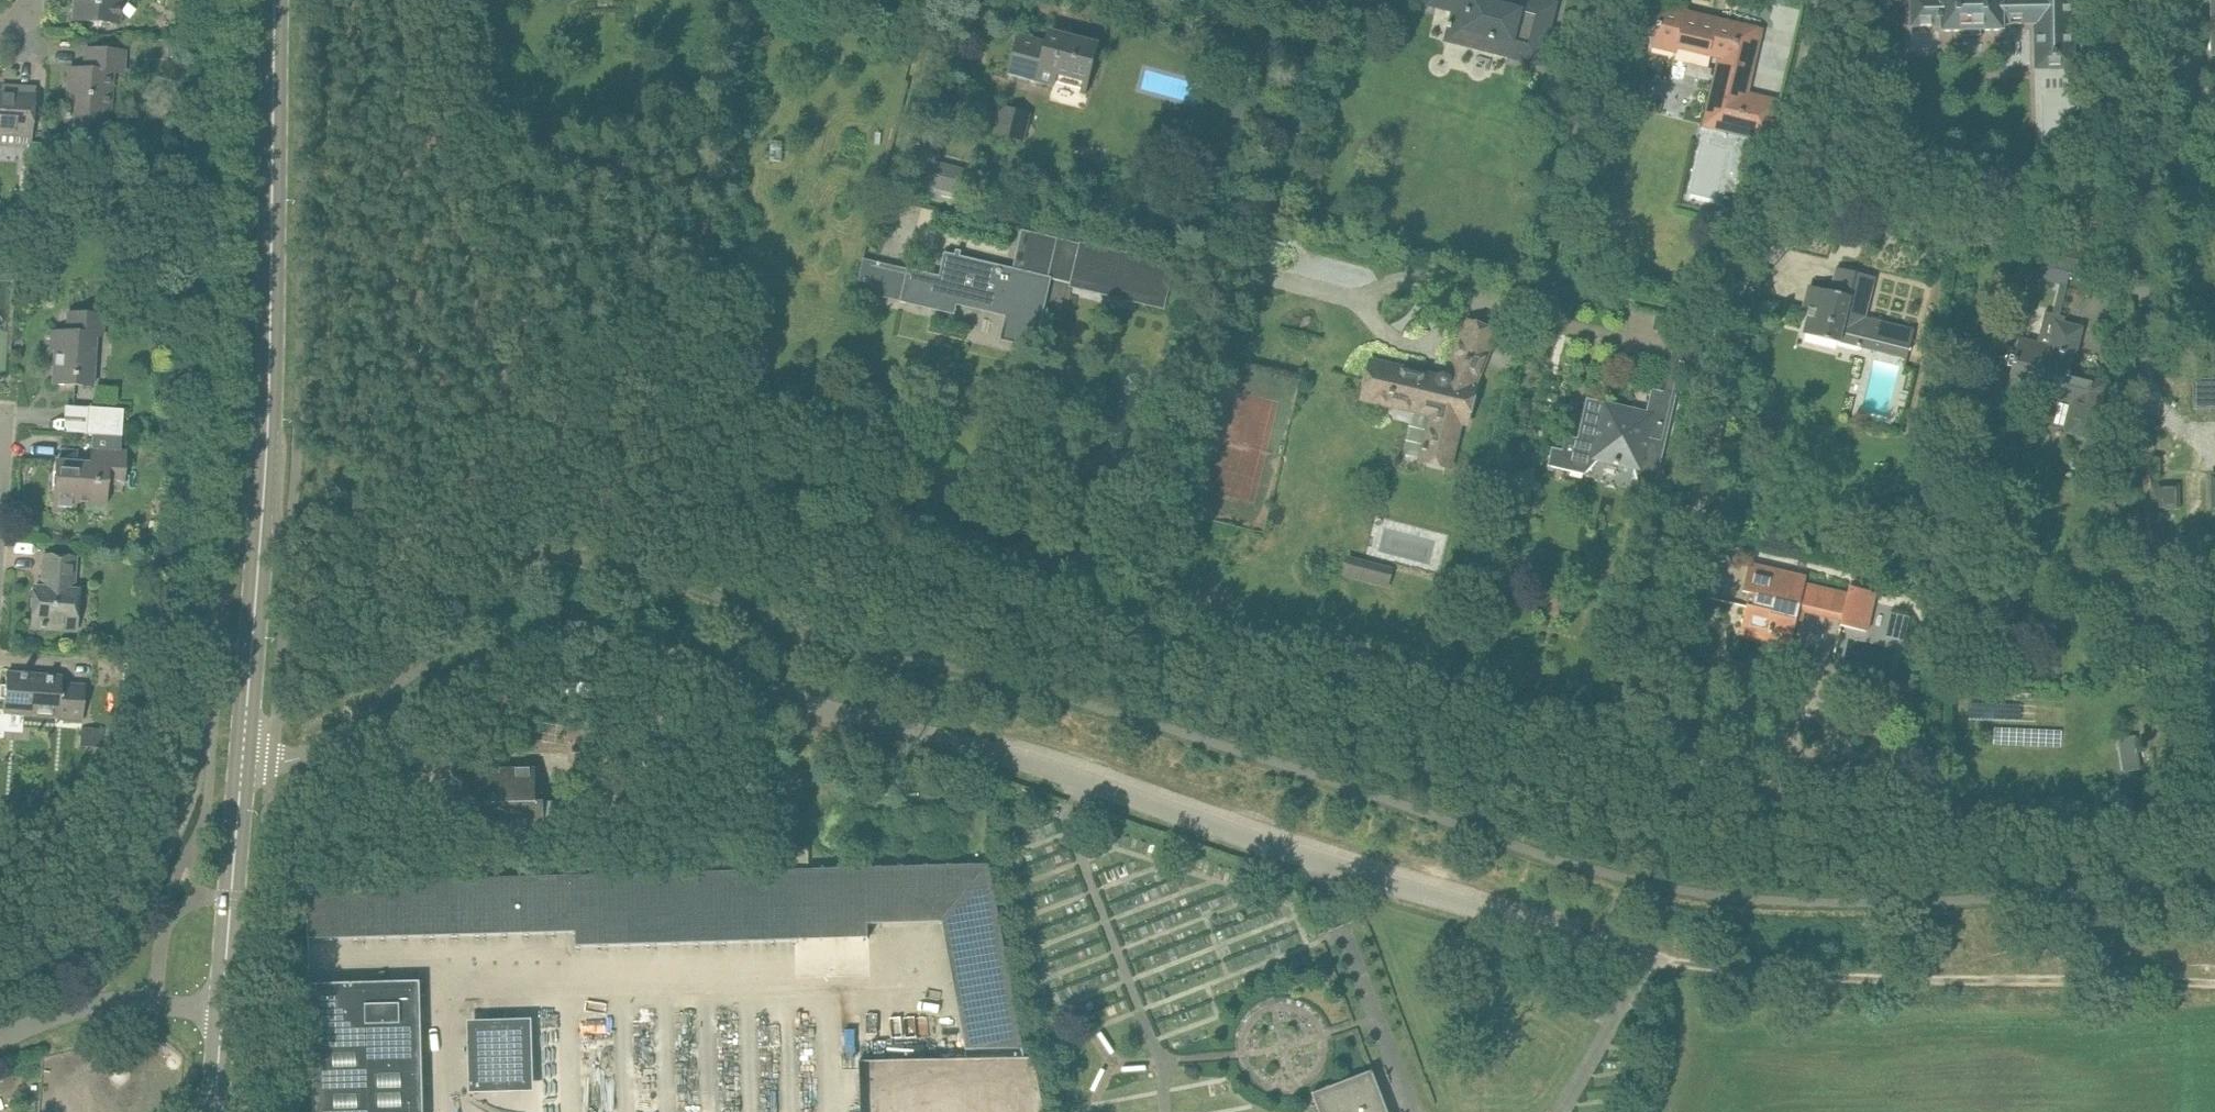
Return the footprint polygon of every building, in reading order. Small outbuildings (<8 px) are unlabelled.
[(74,20),(118,23),(120,0),(75,0),(74,20)] [(1429,3),(1469,13),(1464,31),(1495,39),(1492,51),(1540,63),(1555,3),(1542,0),(1523,0),(1522,0),(1521,4),(1513,2),(1513,1),(1513,0),(1430,0),(1429,3)] [(1911,26),(1939,26),(1940,31),(2004,30),(2004,24),(2032,24),(2033,69),(2074,68),(2073,0),(1910,0),(1911,26)] [(1710,124),(1747,133),(1769,138),(1777,103),(1745,95),(1760,31),(1722,22),(1720,29),(1682,20),(1685,7),(1662,2),(1653,44),(1676,49),(1677,44),(1727,56),(1710,124)] [(1097,45),(1071,38),(1050,32),(1047,43),(1019,36),(1010,72),(1054,84),(1056,76),(1087,84),(1097,45)] [(124,50),(108,50),(86,48),(85,69),(70,68),(66,125),(109,128),(112,72),(123,73),(124,50)] [(32,111),(34,89),(15,88),(15,94),(0,93),(0,146),(2,146),(3,131),(31,133),(32,111)] [(1000,104),(991,133),(1023,142),(1031,113),(1000,104)] [(41,167),(42,143),(28,142),(27,166),(41,167)] [(1745,144),(1739,170),(1755,173),(1761,147),(1745,144)] [(935,185),(963,193),(970,168),(942,160),(935,185)] [(1844,215),(1837,243),(1853,247),(1860,219),(1844,215)] [(165,238),(171,239),(173,225),(169,225),(169,227),(156,226),(155,241),(165,242),(165,238)] [(956,300),(1006,312),(1001,337),(1027,343),(1027,345),(1036,347),(1038,336),(1041,336),(1042,333),(1039,332),(1051,279),(1070,283),(1069,287),(1165,309),(1175,267),(1021,232),(1013,267),(945,252),(939,278),(921,274),(921,271),(864,258),(856,291),(906,303),(906,302),(953,313),(956,300)] [(2069,377),(2077,344),(2081,328),(2063,324),(2065,317),(2059,315),(2068,277),(2092,284),(2099,256),(2049,243),(2041,275),(2062,280),(2053,313),(2045,311),(2037,344),(2018,340),(2009,377),(2076,393),(2067,431),(2092,437),(2105,384),(2080,378),(2080,379),(2069,377)] [(0,264),(0,280),(9,280),(10,265),(0,264)] [(1875,277),(1858,273),(1837,267),(1831,291),(1809,286),(1804,305),(1810,307),(1803,333),(1843,343),(1843,342),(1907,358),(1914,330),(1865,318),(1875,277)] [(52,331),(52,337),(56,338),(53,383),(75,385),(75,375),(93,376),(96,335),(102,335),(104,314),(68,312),(67,332),(52,331)] [(1475,384),(1488,353),(1496,332),(1468,321),(1450,366),(1454,367),(1450,377),(1448,375),(1447,374),(1445,374),(1442,374),(1441,374),(1440,375),(1439,376),(1438,377),(1437,378),(1437,379),(1437,380),(1424,377),(1425,374),(1371,361),(1362,399),(1430,415),(1419,461),(1448,468),(1459,422),(1467,424),(1476,385),(1475,384)] [(1506,353),(1515,355),(1522,328),(1512,326),(1506,353)] [(1696,372),(1704,340),(1678,334),(1664,391),(1652,388),(1646,413),(1605,403),(1606,402),(1587,398),(1574,452),(1552,447),(1548,465),(1586,474),(1598,459),(1634,467),(1639,486),(1655,490),(1683,369),(1696,372)] [(87,406),(86,433),(122,435),(123,409),(87,406)] [(126,451),(114,450),(92,448),(91,464),(56,461),(53,509),(75,511),(76,501),(105,503),(107,484),(123,485),(126,451)] [(2179,484),(2158,485),(2158,509),(2179,508),(2179,484)] [(75,557),(66,556),(44,555),(43,579),(47,580),(47,588),(34,587),(32,626),(54,628),(76,629),(79,589),(73,589),(75,557)] [(148,561),(148,562),(148,563),(148,564),(149,565),(149,566),(150,566),(150,567),(151,567),(152,567),(153,567),(154,567),(155,567),(156,567),(157,567),(157,566),(158,566),(158,565),(159,565),(159,564),(159,563),(160,563),(160,562),(160,561),(160,560),(159,560),(159,559),(159,558),(158,558),(158,557),(157,557),(157,556),(156,556),(155,556),(155,555),(154,555),(153,555),(152,555),(152,556),(151,556),(150,556),(150,557),(149,557),(149,558),(148,559),(148,560),(148,561)] [(1349,558),(1344,576),(1359,580),(1364,562),(1349,558)] [(1807,576),(1771,568),(1749,563),(1743,591),(1755,594),(1752,607),(1747,606),(1741,634),(1769,641),(1766,653),(1788,658),(1800,604),(1843,614),(1841,625),(1861,630),(1864,618),(1870,619),(1876,592),(1850,586),(1848,593),(1805,583),(1807,576)] [(83,719),(83,708),(85,686),(61,684),(62,677),(6,673),(5,695),(4,712),(57,715),(57,717),(83,719)] [(81,727),(80,746),(103,747),(104,728),(81,727)] [(2135,737),(2118,740),(2121,756),(2138,753),(2135,737)] [(562,801),(544,801),(536,801),(535,768),(499,769),(499,775),(491,775),(491,769),(458,770),(459,802),(463,802),(463,826),(521,825),(521,841),(563,839),(562,801)] [(989,863),(767,870),(307,882),(309,939),(576,931),(576,946),(867,938),(867,924),(942,921),(966,1049),(1022,1045),(989,863)] [(311,983),(314,1111),(423,1111),(419,981),(311,983)] [(534,1092),(532,1021),(469,1023),(471,1093),(534,1092)] [(1312,1093),(1319,1111),(1388,1111),(1372,1070),(1312,1093)]
